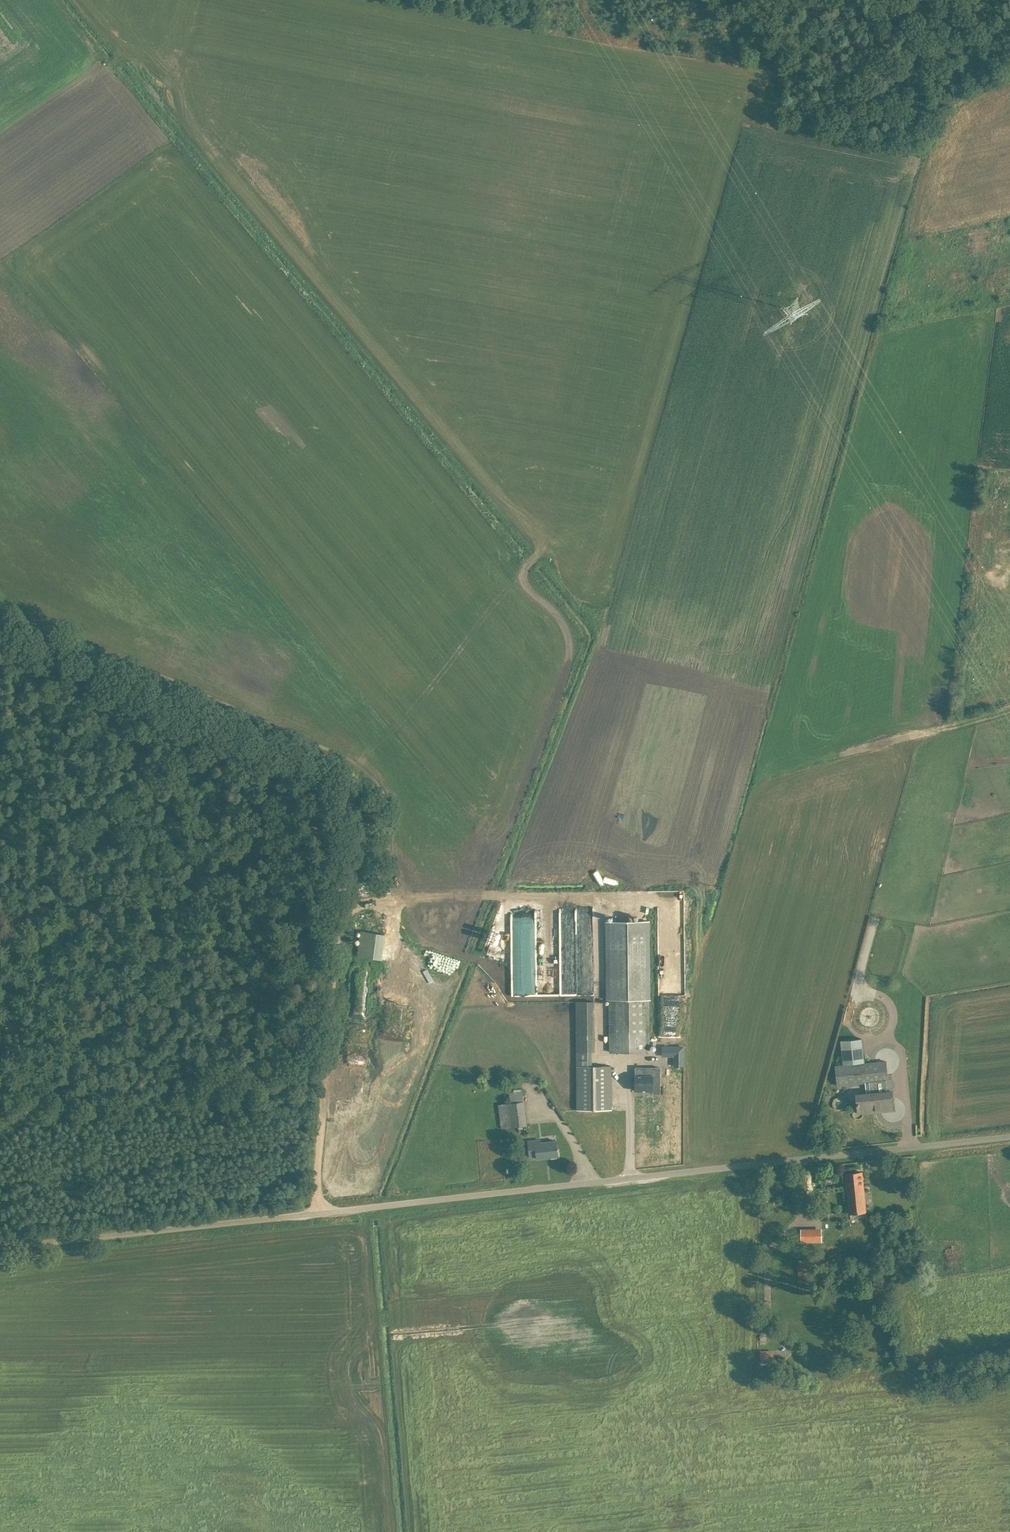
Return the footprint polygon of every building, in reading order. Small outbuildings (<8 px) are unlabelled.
[(649,1052),(649,1000),(651,1000),(650,921),(605,921),(606,1000),(610,999),(610,1051),(649,1052)] [(593,980),(592,930),(576,930),(577,980),(593,980)] [(360,931),(358,956),(383,957),(385,932),(360,931)] [(592,1051),(594,1051),(594,1001),(577,1001),(577,1051),(577,1065),(577,1099),(577,1109),(611,1109),(610,1065),(592,1065),(592,1051)] [(847,1007),(844,1020),(851,1022),(854,1008),(847,1007)] [(838,1085),(865,1082),(866,1093),(856,1094),(858,1113),(893,1109),(891,1090),(888,1091),(886,1080),(888,1080),(886,1061),(864,1063),(862,1038),(840,1040),(843,1065),(836,1066),(838,1085)] [(675,1055),(675,1066),(685,1066),(685,1046),(676,1046),(663,1046),(663,1056),(670,1055),(675,1055)] [(653,1067),(644,1067),(636,1067),(636,1090),(653,1090),(653,1075),(653,1067)] [(508,1127),(515,1126),(515,1130),(519,1129),(518,1126),(527,1125),(524,1101),(523,1101),(522,1091),(510,1092),(511,1102),(505,1103),(508,1127)] [(537,1158),(558,1156),(557,1140),(541,1142),(540,1139),(528,1141),(530,1156),(537,1155),(537,1158)] [(846,1173),(850,1213),(866,1211),(862,1171),(846,1173)] [(800,1230),(800,1248),(819,1248),(819,1241),(824,1241),(824,1230),(800,1230)] [(811,1274),(811,1259),(798,1259),(798,1274),(811,1274)] [(774,1361),(773,1349),(760,1349),(760,1362),(774,1361)]
